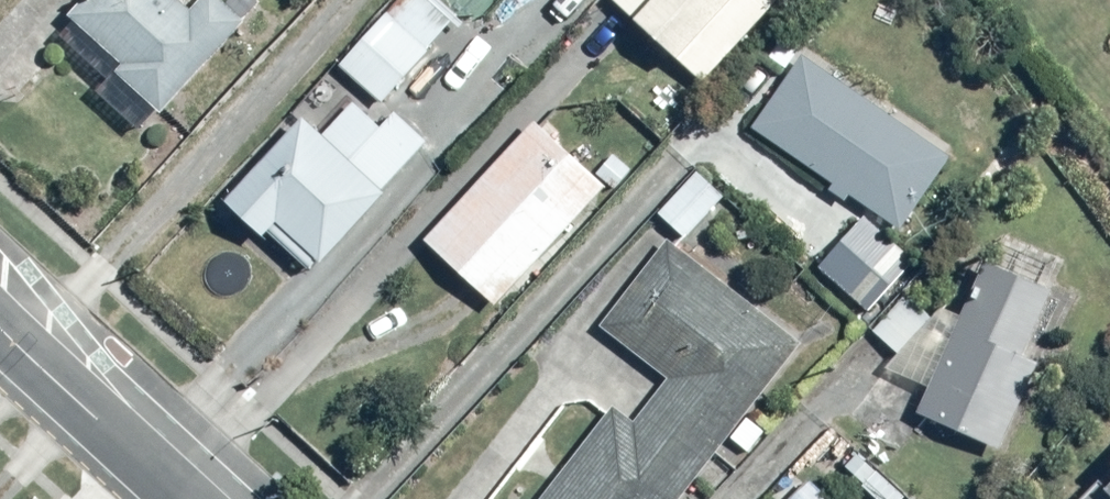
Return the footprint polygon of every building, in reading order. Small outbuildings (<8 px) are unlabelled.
[(175,0),(86,0),(66,21),(115,67),(110,73),(154,114),(241,21),(218,0),(198,0),(187,11),(175,0)] [(433,0),(394,0),(336,65),(378,102),(453,18),(433,0)] [(603,4),(695,89),(782,0),(608,0),(603,4)] [(798,64),(754,136),(902,227),(946,155),(798,64)] [(376,125),(348,101),(320,134),(300,117),(219,211),(252,238),(264,224),(313,266),(423,138),(389,109),(376,125)] [(538,125),(421,243),(495,316),(612,198),(538,125)] [(723,194),(695,167),(652,212),(681,239),(723,194)] [(907,255),(857,216),(813,271),(863,310),(907,255)] [(662,245),(596,336),(665,384),(632,430),(601,408),(536,498),(676,498),(792,338),(662,245)] [(1060,295),(980,263),(959,317),(895,291),(876,339),(895,347),(886,371),(925,387),(913,416),(998,450),(1060,295)] [(1080,498),(1109,498),(1109,469),(1080,498)] [(802,476),(782,498),(828,498),(802,476)]
